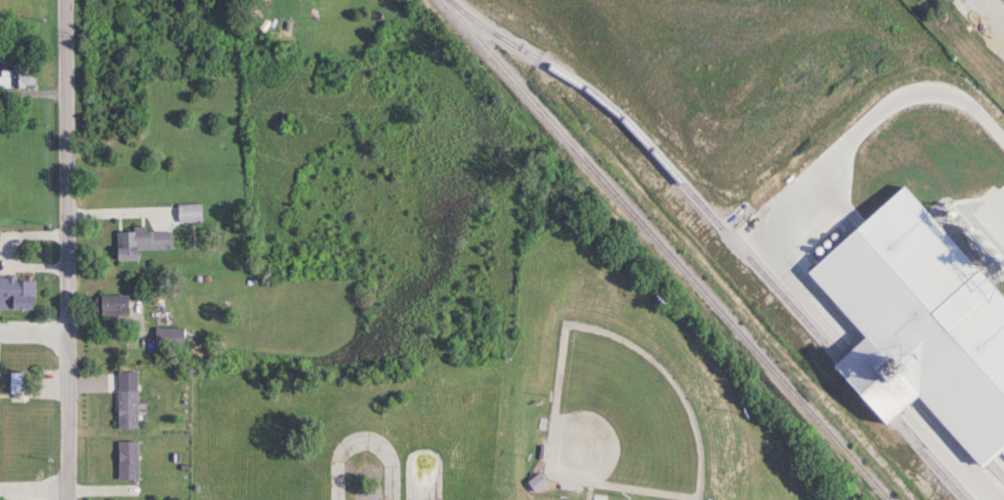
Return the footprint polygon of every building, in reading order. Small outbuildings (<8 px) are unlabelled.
[(32,69),(5,69),(5,89),(32,89),(32,69)] [(201,223),(201,204),(174,204),(174,223),(201,223)] [(144,232),(143,230),(112,231),(113,261),(134,261),(133,250),(168,250),(167,231),(144,232)] [(32,309),(32,278),(0,278),(0,309),(32,309)] [(92,316),(126,316),(126,297),(92,297),(92,316)] [(183,328),(151,328),(151,346),(183,346),(183,328)] [(134,430),(134,371),(114,371),(114,430),(134,430)] [(114,481),(134,481),(134,442),(114,442),(114,481)] [(533,494),(545,483),(536,473),(524,484),(533,494)]
